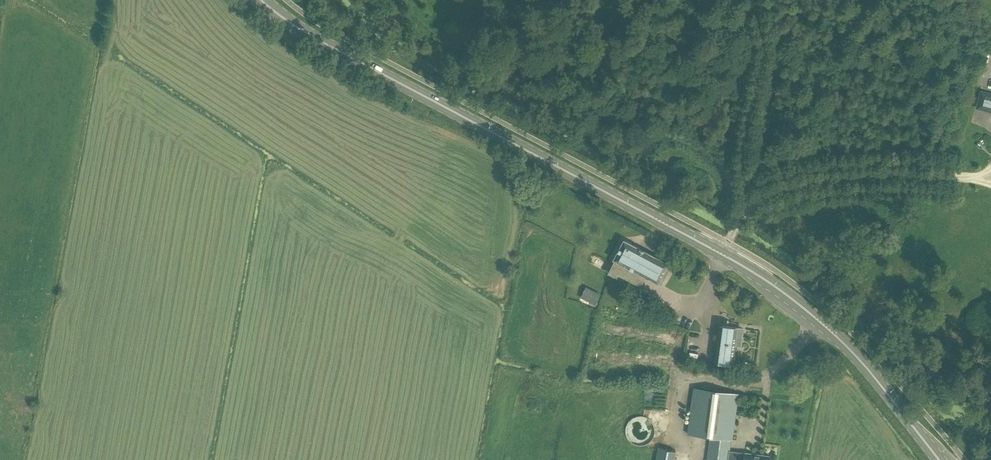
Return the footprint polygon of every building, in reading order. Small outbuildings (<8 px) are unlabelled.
[(980,94),(977,107),(990,110),(990,97),(980,94)] [(641,285),(646,276),(662,284),(670,269),(667,268),(669,263),(624,239),(614,259),(615,260),(609,273),(617,277),(619,274),(641,285)] [(581,297),(595,305),(601,294),(586,286),(581,297)] [(720,324),(715,362),(733,365),(735,345),(738,327),(720,324)] [(688,434),(709,437),(706,459),(729,459),(731,440),(733,440),(735,418),(738,394),(694,388),(688,434)] [(626,431),(626,432),(626,433),(627,435),(627,436),(628,437),(628,438),(629,439),(630,440),(631,441),(632,442),(633,443),(634,443),(635,444),(637,444),(638,444),(639,445),(640,445),(642,445),(643,444),(644,444),(646,444),(647,443),(648,443),(649,442),(650,441),(651,440),(652,439),(652,438),(653,437),(654,436),(654,435),(654,433),(655,432),(655,431),(655,429),(655,428),(654,427),(654,426),(654,424),(653,423),(652,422),(652,421),(651,420),(650,419),(649,418),(648,418),(647,417),(645,417),(644,416),(643,416),(642,416),(640,415),(639,416),(638,416),(637,416),(635,416),(634,417),(633,418),(632,418),(631,419),(630,420),(629,421),(628,422),(628,423),(627,424),(627,426),(626,427),(626,428),(626,429),(626,431)] [(677,451),(658,448),(655,459),(675,459),(677,451)]
